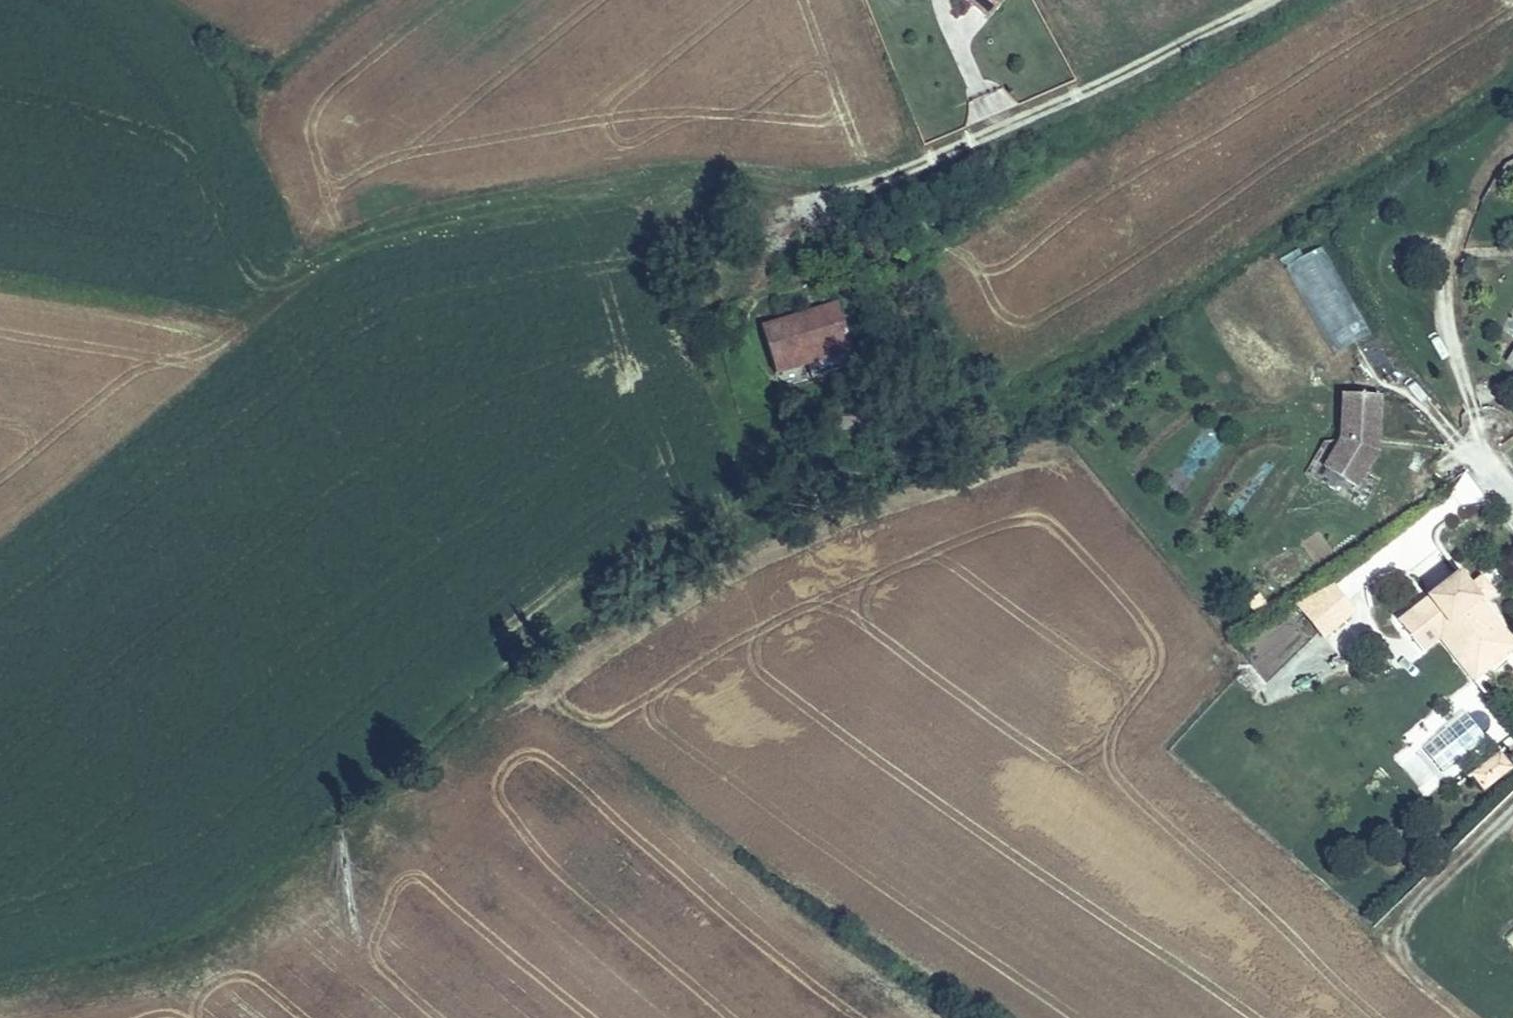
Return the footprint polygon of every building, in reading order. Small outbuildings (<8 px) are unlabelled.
[(985,17),(996,0),(957,0),(985,17)] [(1289,259),(1329,352),(1365,336),(1325,244),(1289,259)] [(833,299),(804,310),(807,318),(836,307),(833,299)] [(774,365),(806,353),(847,337),(836,307),(807,318),(804,310),(759,326),(774,365)] [(847,337),(806,353),(812,369),(853,354),(847,337)] [(1342,435),(1337,444),(1327,463),(1348,475),(1359,482),(1380,445),(1380,439),(1373,439),(1373,431),(1380,431),(1379,390),(1342,390),(1342,435)] [(1327,463),(1337,444),(1326,437),(1307,470),(1341,489),(1348,475),(1327,463)] [(1398,615),(1412,634),(1442,610),(1486,666),(1512,644),(1512,635),(1481,594),(1471,583),(1458,567),(1398,615)] [(1479,577),(1471,583),(1481,594),(1489,588),(1479,577)] [(1332,578),(1296,603),(1320,637),(1356,612),(1332,578)] [(1238,650),(1267,680),(1312,636),(1283,606),(1238,650)] [(1442,610),(1412,634),(1422,646),(1439,633),(1474,676),(1486,666),(1442,610)] [(1393,764),(1428,792),(1441,775),(1406,747),(1393,764)] [(1471,772),(1484,787),(1512,765),(1500,749),(1471,772)]
